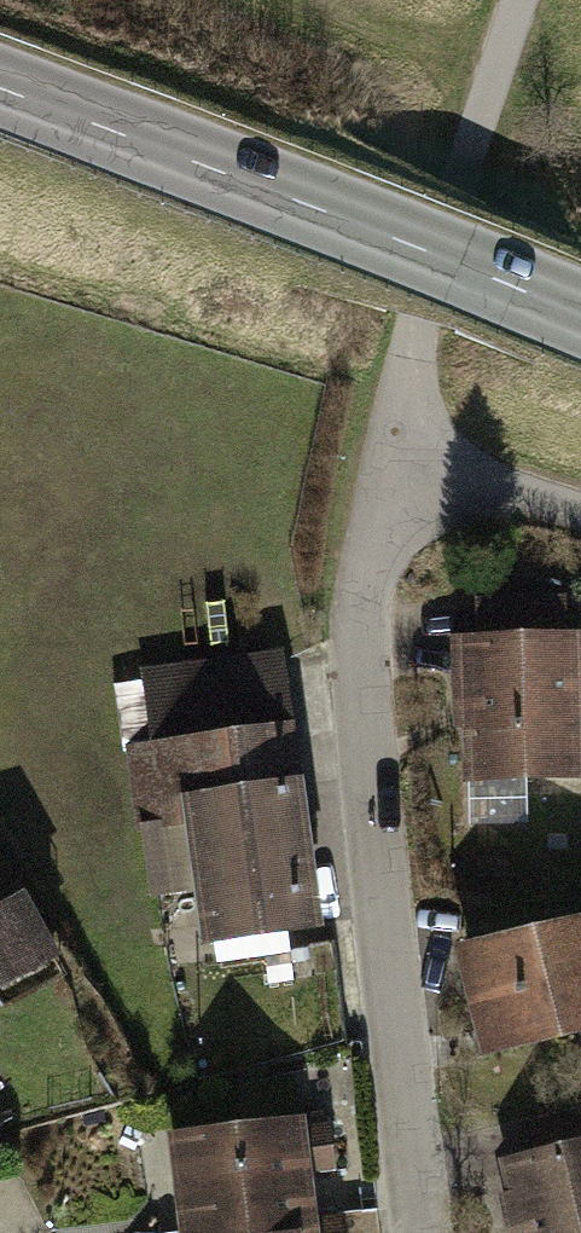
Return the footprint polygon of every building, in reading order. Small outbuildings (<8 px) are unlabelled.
[(576,643),(473,644),(475,819),(521,818),(521,772),(577,772),(576,643)] [(199,820),(291,807),(271,667),(145,684),(154,747),(139,750),(150,827),(199,820)] [(291,807),(199,820),(216,939),(307,926),(291,807)] [(0,913),(0,986),(31,969),(0,913)] [(469,948),(492,1048),(580,1027),(580,922),(469,948)] [(181,1139),(191,1232),(307,1220),(302,1177),(336,1173),(330,1122),(181,1139)] [(513,1166),(529,1232),(580,1232),(580,1149),(513,1166)] [(191,1232),(343,1232),(341,1216),(307,1220),(191,1232)]
